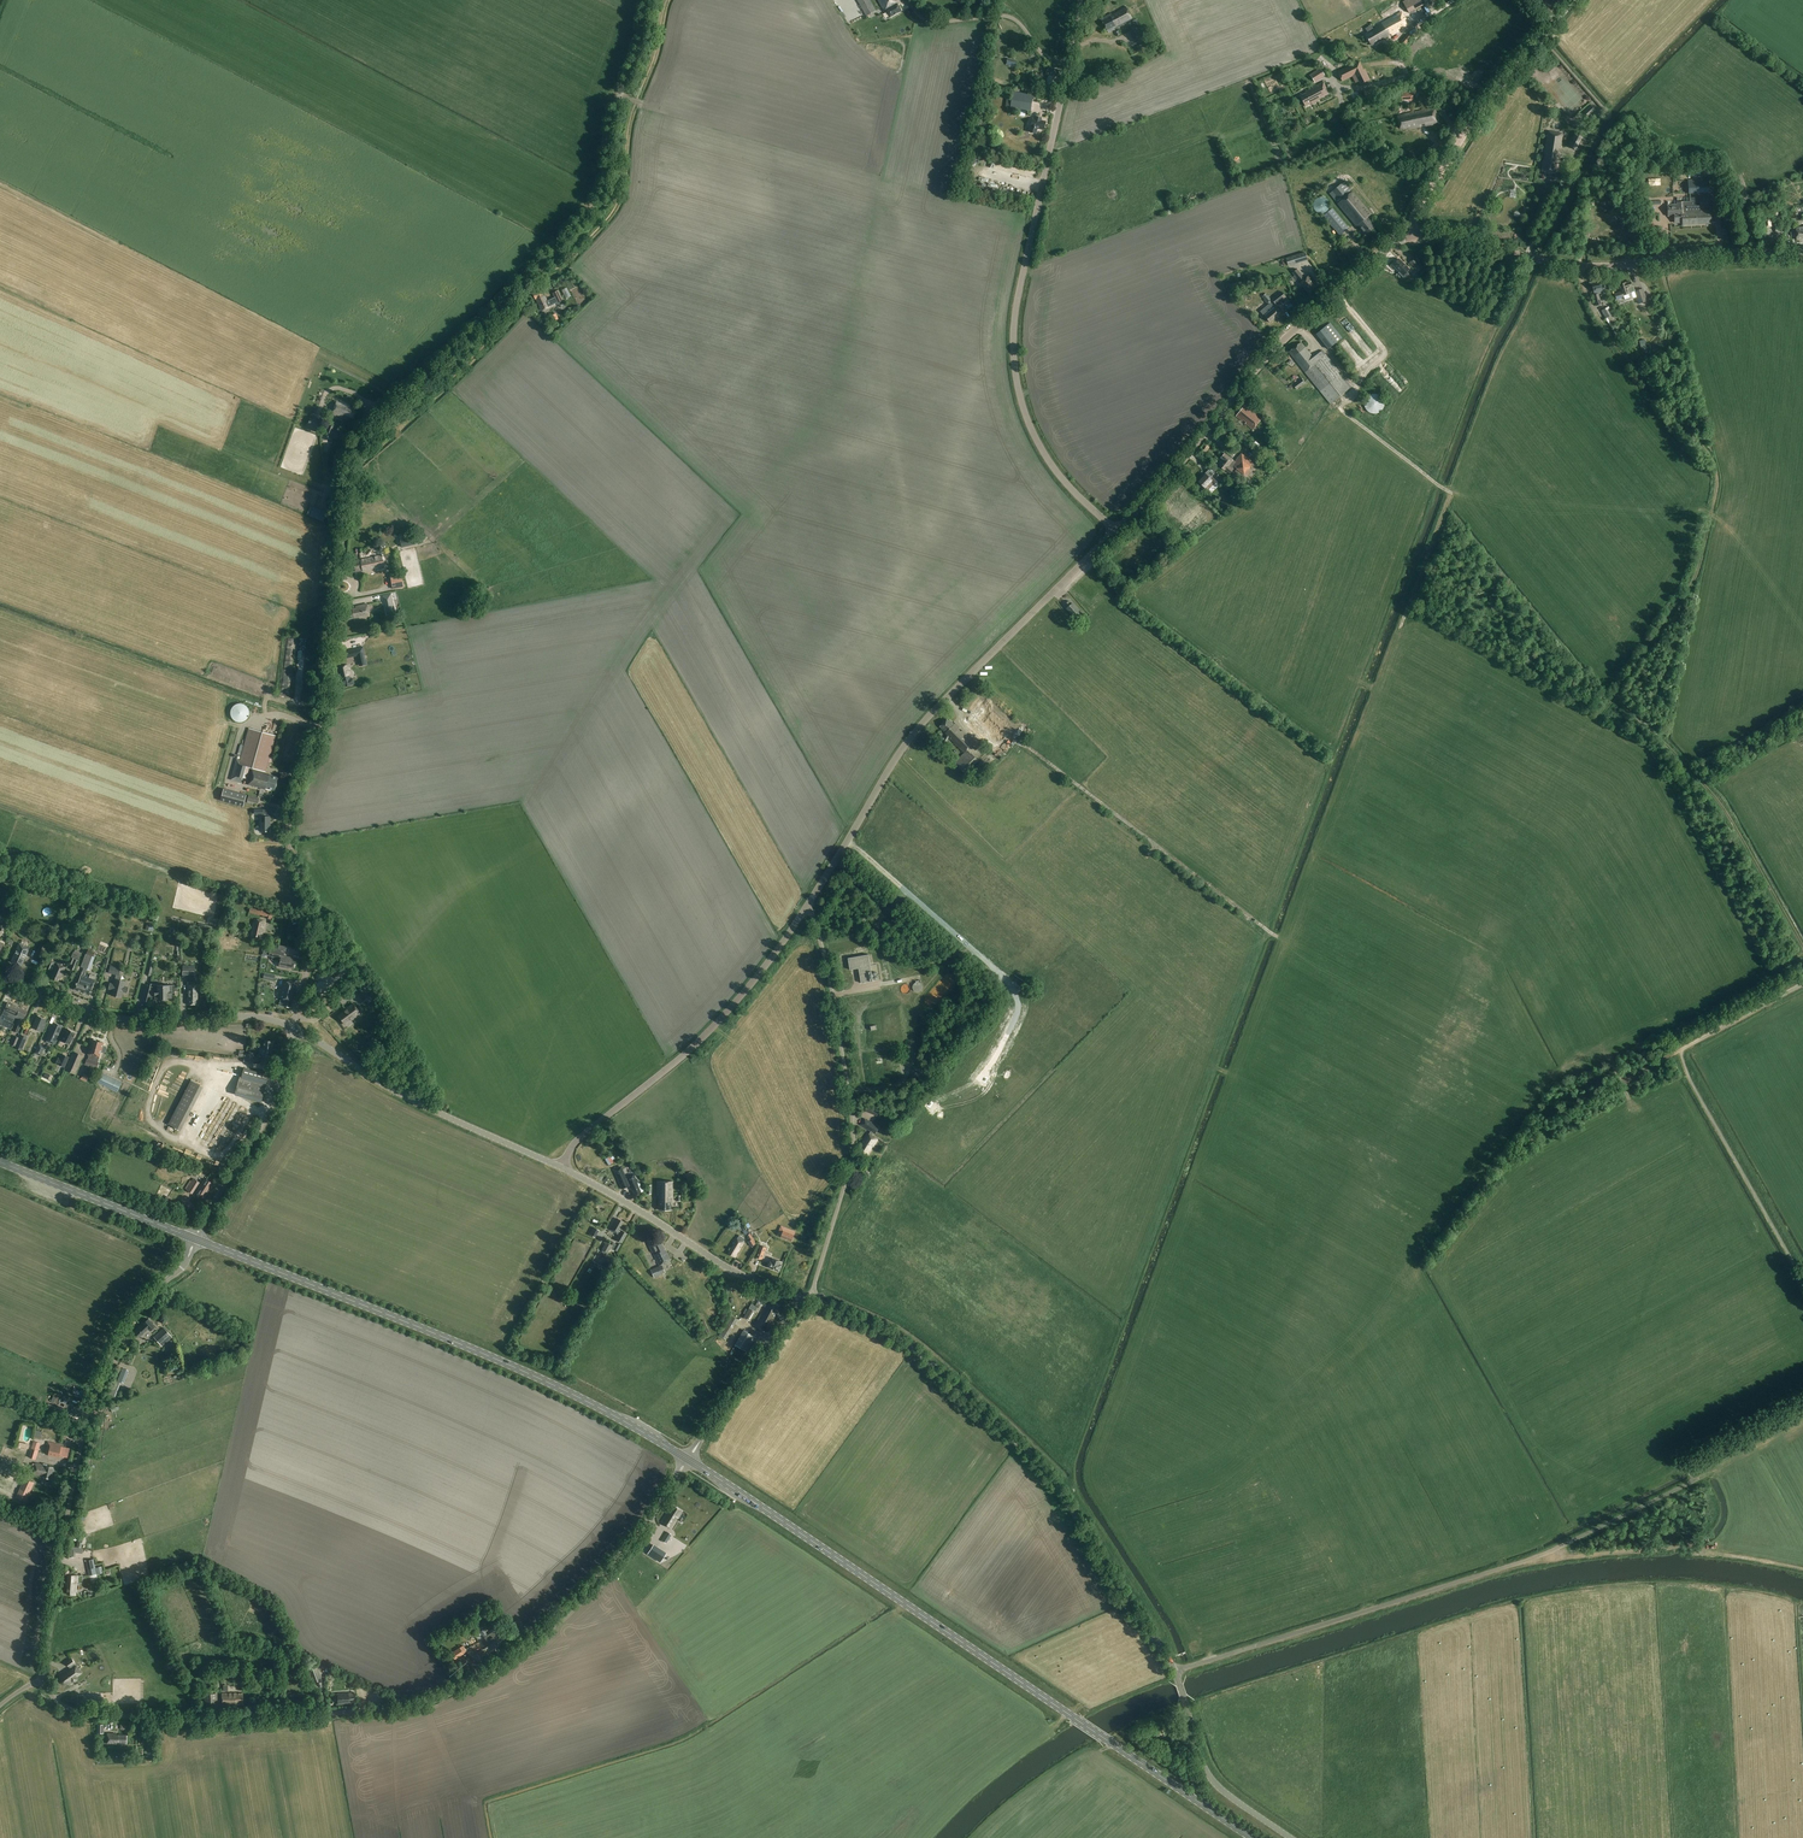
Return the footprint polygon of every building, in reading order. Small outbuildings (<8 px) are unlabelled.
[(876,11),(875,9),(870,0),(857,0),(867,17),(876,11)] [(885,13),(887,12),(891,18),(902,11),(896,0),(878,0),(885,13)] [(1409,13),(1426,4),(1423,0),(1407,0),(1403,2),(1409,13)] [(1113,29),(1132,19),(1126,6),(1114,12),(1115,14),(1112,16),(1111,14),(1107,16),(1107,15),(1101,18),(1108,33),(1114,30),(1113,29)] [(1391,34),(1392,34),(1409,24),(1402,12),(1384,22),(1391,34)] [(1383,39),(1388,37),(1387,36),(1388,36),(1391,34),(1384,22),(1373,29),(1371,25),(1365,29),(1367,32),(1364,34),(1371,45),(1383,39)] [(1130,31),(1135,40),(1142,36),(1137,27),(1130,31)] [(1125,43),(1132,40),(1128,31),(1121,34),(1125,43)] [(1399,43),(1404,47),(1411,39),(1406,35),(1399,43)] [(1008,59),(1006,65),(1016,67),(1017,61),(1008,59)] [(1359,61),(1338,71),(1340,76),(1339,76),(1341,81),(1352,76),(1356,83),(1359,81),(1361,84),(1370,80),(1365,69),(1363,70),(1359,61)] [(1056,90),(1058,81),(1056,81),(1057,77),(1059,77),(1060,72),(1051,69),(1051,70),(1047,69),(1045,75),(1046,75),(1047,76),(1045,87),(1056,90)] [(1313,73),(1317,80),(1324,75),(1320,69),(1313,73)] [(1300,97),(1305,106),(1312,103),(1313,105),(1317,102),(1317,101),(1329,95),(1325,89),(1326,88),(1323,83),(1306,92),(1306,93),(1300,97)] [(1026,94),(1025,94),(1013,92),(1010,109),(1030,112),(1033,95),(1026,94)] [(1577,117),(1583,109),(1576,103),(1570,112),(1577,117)] [(1430,109),(1398,116),(1400,129),(1402,128),(1402,129),(1410,128),(1411,129),(1421,127),(1421,125),(1425,124),(1425,126),(1438,124),(1435,109),(1430,110),(1430,109)] [(1033,118),(1030,133),(1036,134),(1037,129),(1037,128),(1044,130),(1046,124),(1044,124),(1044,122),(1045,121),(1042,120),(1042,119),(1036,117),(1035,119),(1033,118)] [(1543,171),(1554,173),(1554,171),(1555,171),(1556,165),(1557,165),(1559,153),(1557,153),(1558,148),(1560,148),(1561,143),(1560,143),(1562,134),(1548,132),(1542,162),(1543,163),(1542,169),(1543,169),(1543,171)] [(1576,132),(1568,146),(1576,150),(1583,135),(1576,132)] [(1544,140),(1546,140),(1546,133),(1536,133),(1536,144),(1544,144),(1544,140)] [(1531,173),(1540,175),(1544,148),(1535,146),(1531,173)] [(1709,179),(1688,180),(1688,194),(1710,193),(1709,179)] [(1329,194),(1338,204),(1354,224),(1357,227),(1358,225),(1366,235),(1376,227),(1368,217),(1371,215),(1343,182),(1329,194)] [(1315,211),(1316,212),(1318,213),(1320,214),(1322,214),(1323,214),(1323,213),(1325,213),(1326,212),(1327,211),(1328,210),(1329,209),(1329,208),(1329,206),(1329,205),(1329,203),(1329,202),(1328,201),(1327,200),(1327,199),(1325,198),(1324,198),(1323,198),(1322,197),(1321,197),(1320,197),(1319,198),(1318,198),(1317,199),(1316,199),(1315,200),(1315,201),(1314,202),(1313,203),(1313,204),(1313,205),(1313,206),(1313,207),(1313,208),(1314,209),(1314,210),(1315,211)] [(1672,218),(1674,218),(1674,223),(1682,223),(1682,225),(1710,224),(1709,197),(1699,197),(1699,201),(1697,201),(1697,197),(1689,198),(1689,202),(1677,202),(1677,205),(1667,205),(1668,216),(1672,216),(1672,218)] [(1323,216),(1335,230),(1340,236),(1349,228),(1332,208),(1323,216)] [(1763,228),(1772,227),(1771,219),(1761,220),(1763,228)] [(1286,258),(1289,266),(1308,261),(1305,253),(1286,258)] [(1409,262),(1418,271),(1423,266),(1418,261),(1415,259),(1414,257),(1409,262)] [(1399,273),(1403,277),(1406,274),(1406,273),(1409,270),(1398,259),(1393,265),(1400,272),(1399,273)] [(1297,269),(1292,273),(1294,274),(1297,278),(1298,279),(1301,283),(1300,283),(1308,292),(1309,292),(1310,292),(1312,291),(1312,289),(1316,286),(1309,276),(1305,279),(1301,274),(1302,274),(1298,270),(1297,269)] [(1608,284),(1606,280),(1602,281),(1602,280),(1591,283),(1593,290),(1594,294),(1592,295),(1595,305),(1600,304),(1598,294),(1605,292),(1603,286),(1608,284)] [(1620,293),(1615,294),(1617,300),(1624,297),(1624,299),(1629,297),(1628,294),(1634,292),(1635,292),(1633,286),(1631,287),(1630,282),(1624,284),(1624,283),(1619,285),(1620,288),(1618,289),(1620,293)] [(532,293),(535,299),(536,302),(539,307),(540,310),(541,311),(550,306),(548,302),(545,297),(544,297),(543,296),(541,291),(540,289),(539,290),(532,293)] [(1634,292),(1638,304),(1647,301),(1643,289),(1635,292),(1634,292)] [(557,303),(563,300),(558,290),(552,293),(557,303)] [(1276,305),(1282,300),(1286,297),(1282,292),(1278,295),(1272,300),(1276,305)] [(1262,297),(1268,303),(1272,300),(1266,294),(1262,297)] [(528,315),(536,312),(531,300),(524,303),(528,315)] [(1270,322),(1281,312),(1276,306),(1276,307),(1270,312),(1265,316),(1270,322)] [(1601,310),(1605,318),(1612,315),(1608,307),(1601,310)] [(1616,321),(1612,315),(1605,318),(1609,324),(1616,321)] [(1316,334),(1328,349),(1342,338),(1330,323),(1316,334)] [(555,335),(562,328),(560,326),(553,332),(555,335)] [(1311,358),(1308,355),(1310,354),(1301,342),(1288,353),(1308,376),(1330,404),(1351,387),(1322,350),(1313,358),(1313,357),(1311,358)] [(1345,355),(1341,358),(1346,364),(1349,360),(1345,355)] [(1302,379),(1293,385),(1297,390),(1305,383),(1302,379)] [(1376,414),(1379,413),(1382,411),(1384,409),(1385,406),(1385,403),(1384,400),(1382,397),(1380,395),(1377,394),(1374,394),(1372,394),(1369,396),(1367,398),(1365,400),(1365,403),(1365,406),(1366,409),(1368,411),(1371,413),(1373,414),(1376,414)] [(332,414),(341,417),(342,417),(343,415),(347,417),(349,417),(353,419),(356,410),(357,409),(350,407),(351,405),(336,400),(332,414)] [(1244,424),(1252,430),(1261,419),(1244,406),(1236,417),(1242,421),(1243,420),(1246,422),(1244,424)] [(1227,419),(1243,433),(1247,429),(1230,414),(1227,419)] [(323,435),(331,438),(331,436),(334,429),(335,427),(327,424),(323,435)] [(1223,460),(1219,466),(1224,470),(1225,469),(1230,473),(1234,468),(1243,475),(1253,464),(1241,454),(1234,462),(1225,454),(1221,459),(1223,460)] [(1189,458),(1184,462),(1188,466),(1193,462),(1189,458)] [(1199,481),(1205,487),(1208,490),(1213,485),(1214,485),(1217,482),(1213,477),(1212,478),(1210,477),(1213,474),(1208,469),(1208,470),(1205,473),(1206,474),(1199,481)] [(1216,477),(1223,484),(1226,481),(1219,474),(1216,477)] [(1180,504),(1187,496),(1179,489),(1172,497),(1180,504)] [(1168,493),(1159,502),(1166,509),(1176,501),(1168,493)] [(1189,511),(1195,503),(1187,497),(1181,504),(1189,511)] [(1202,506),(1195,512),(1202,519),(1206,515),(1209,519),(1219,510),(1211,501),(1206,505),(1203,502),(1201,504),(1202,506)] [(398,534),(399,538),(401,547),(416,544),(413,535),(412,530),(398,534)] [(381,555),(353,560),(355,572),(356,572),(365,570),(365,569),(375,567),(377,567),(377,568),(377,569),(384,568),(381,555)] [(392,589),(395,588),(403,587),(400,572),(391,574),(390,574),(392,589)] [(385,607),(395,606),(392,592),(383,594),(385,607)] [(1055,604),(1064,618),(1069,614),(1061,601),(1055,604)] [(1078,620),(1084,615),(1081,611),(1080,612),(1072,604),(1071,604),(1068,601),(1065,604),(1066,606),(1068,607),(1067,608),(1074,617),(1075,616),(1078,620)] [(354,620),(370,616),(367,604),(355,606),(356,608),(345,610),(347,619),(354,618),(354,620)] [(363,646),(355,648),(359,665),(367,663),(363,646)] [(338,666),(338,667),(340,675),(341,675),(344,686),(344,687),(350,686),(350,685),(354,684),(353,679),(350,680),(349,676),(347,665),(347,664),(338,666)] [(235,721),(238,722),(241,722),(245,721),(247,719),(249,716),(249,712),(249,709),(247,706),(244,704),(240,703),(237,704),(234,706),(232,708),(231,712),(231,715),(232,718),(235,721)] [(965,774),(978,760),(967,750),(974,743),(967,736),(967,735),(962,730),(961,731),(959,729),(960,728),(955,724),(954,725),(948,718),(940,727),(945,733),(955,743),(954,744),(956,746),(957,746),(964,753),(954,763),(965,774)] [(236,759),(231,780),(241,782),(243,777),(246,766),(249,767),(249,768),(252,769),(248,785),(265,789),(266,787),(274,790),(277,778),(265,775),(268,762),(270,756),(275,736),(249,728),(244,746),(242,755),(240,760),(236,759)] [(956,757),(960,753),(953,746),(949,750),(956,757)] [(247,796),(224,789),(221,801),(243,807),(247,796)] [(263,816),(263,810),(254,810),(254,814),(260,814),(260,826),(261,826),(261,831),(269,831),(269,816),(263,816)] [(249,819),(251,831),(258,830),(256,818),(249,819)] [(268,918),(272,919),(273,913),(250,908),(249,913),(269,917),(268,918)] [(264,929),(266,921),(255,918),(252,931),(251,937),(261,939),(263,933),(261,933),(262,929),(264,929)] [(22,966),(30,948),(19,943),(11,961),(22,966)] [(90,945),(86,954),(85,954),(81,967),(87,969),(90,970),(95,957),(93,956),(95,952),(92,951),(94,947),(90,945)] [(272,960),(277,961),(280,961),(279,966),(288,969),(289,967),(293,969),(295,960),(291,959),(291,958),(284,956),(284,952),(270,949),(269,956),(272,956),(272,960)] [(40,959),(43,952),(38,950),(35,956),(40,959)] [(73,952),(69,963),(72,964),(70,969),(74,970),(81,953),(75,951),(74,953),(73,952)] [(869,955),(848,958),(850,970),(859,968),(862,983),(875,981),(879,980),(876,964),(871,965),(869,955)] [(52,961),(49,969),(53,971),(50,978),(59,982),(65,968),(65,967),(52,961)] [(183,965),(183,977),(195,978),(195,966),(183,965)] [(127,993),(129,988),(125,987),(126,981),(121,980),(122,976),(119,975),(121,968),(110,966),(109,973),(116,975),(115,979),(114,984),(110,983),(109,988),(113,988),(111,995),(122,998),(123,992),(127,993)] [(90,995),(97,976),(96,976),(82,971),(78,983),(77,983),(74,989),(90,995)] [(293,1001),(297,984),(283,981),(279,998),(281,998),(279,1005),(291,1008),(293,1001)] [(187,984),(187,994),(188,994),(188,1005),(198,1005),(198,995),(199,995),(199,990),(200,984),(197,984),(190,984),(190,982),(188,982),(188,984),(187,984)] [(918,992),(919,992),(920,992),(920,991),(921,991),(921,990),(922,990),(922,989),(923,988),(923,987),(923,986),(922,985),(922,984),(921,984),(921,983),(920,982),(919,982),(918,982),(917,982),(916,982),(915,983),(914,983),(914,984),(913,984),(913,985),(913,986),(913,987),(913,988),(913,989),(914,990),(915,991),(915,992),(916,992),(917,992),(918,992)] [(145,984),(141,1000),(146,1002),(148,997),(155,997),(155,999),(157,999),(160,999),(167,999),(172,998),(172,993),(174,993),(175,993),(175,991),(175,985),(169,985),(169,987),(164,987),(164,986),(163,986),(163,987),(157,987),(158,985),(151,983),(150,986),(145,984)] [(906,994),(907,994),(908,993),(909,993),(909,992),(910,992),(910,991),(911,990),(911,989),(911,988),(910,987),(910,986),(909,985),(908,985),(908,984),(907,984),(906,984),(905,984),(904,984),(903,985),(902,986),(901,987),(901,988),(901,989),(901,990),(901,991),(902,992),(903,993),(904,994),(905,994),(906,994)] [(360,996),(364,1001),(370,996),(366,991),(360,996)] [(15,1017),(16,1017),(20,1008),(8,1003),(4,1010),(7,1012),(4,1020),(13,1023),(15,1017)] [(338,1015),(345,1025),(360,1014),(352,1004),(338,1015)] [(20,1028),(27,1011),(20,1008),(16,1017),(19,1019),(16,1026),(20,1028)] [(32,1027),(35,1028),(43,1031),(45,1026),(44,1026),(47,1019),(40,1017),(37,1015),(32,1027)] [(50,1028),(46,1038),(45,1040),(55,1045),(60,1033),(59,1033),(62,1026),(55,1023),(52,1029),(50,1028)] [(60,1040),(69,1045),(75,1033),(68,1029),(65,1035),(63,1034),(60,1040)] [(16,1044),(22,1047),(27,1037),(21,1034),(19,1038),(16,1044)] [(15,1036),(11,1044),(16,1046),(16,1044),(19,1038),(15,1036)] [(85,1064),(86,1064),(90,1066),(91,1066),(92,1066),(97,1067),(98,1062),(97,1062),(99,1058),(100,1058),(101,1051),(105,1053),(107,1047),(106,1046),(103,1046),(103,1045),(104,1043),(103,1042),(102,1041),(100,1041),(99,1041),(98,1042),(97,1042),(97,1041),(96,1040),(94,1039),(93,1040),(92,1040),(92,1039),(87,1055),(89,1055),(87,1059),(86,1059),(85,1064)] [(272,1056),(273,1042),(264,1041),(263,1049),(261,1049),(260,1064),(273,1064),(274,1056),(272,1056)] [(39,1042),(34,1052),(41,1055),(45,1045),(39,1042)] [(244,1057),(243,1061),(253,1062),(254,1052),(249,1052),(248,1054),(239,1053),(239,1056),(244,1057)] [(63,1054),(58,1064),(65,1067),(70,1057),(63,1054)] [(71,1058),(65,1070),(74,1074),(79,1062),(71,1058)] [(236,1091),(262,1098),(268,1075),(244,1068),(242,1074),(241,1073),(240,1074),(239,1078),(236,1091)] [(79,1077),(86,1081),(89,1075),(84,1072),(79,1077)] [(102,1073),(97,1082),(118,1092),(122,1082),(102,1073)] [(77,1085),(80,1078),(74,1076),(71,1082),(77,1085)] [(203,1087),(192,1081),(190,1080),(168,1123),(181,1130),(203,1087)] [(877,1116),(879,1110),(868,1106),(866,1111),(877,1116)] [(868,1132),(858,1148),(867,1154),(871,1149),(869,1148),(871,1145),(873,1146),(878,1139),(871,1134),(877,1125),(868,1120),(867,1120),(864,1118),(860,1125),(871,1131),(870,1133),(868,1132)] [(199,1128),(200,1126),(201,1127),(204,1122),(200,1120),(196,1126),(199,1128)] [(156,1141),(151,1149),(155,1152),(161,1143),(156,1141)] [(621,1165),(612,1169),(613,1171),(617,1178),(622,1189),(629,1186),(626,1178),(621,1165)] [(685,1174),(695,1196),(702,1193),(691,1171),(685,1174)] [(639,1185),(635,1175),(626,1178),(629,1186),(630,1189),(631,1188),(634,1195),(643,1191),(640,1184),(639,1185)] [(188,1184),(185,1188),(186,1189),(192,1193),(200,1182),(193,1178),(189,1185),(188,1184)] [(202,1182),(195,1192),(196,1193),(204,1198),(209,1191),(208,1191),(209,1189),(210,1189),(213,1184),(214,1184),(206,1179),(205,1180),(204,1179),(202,1182)] [(656,1196),(657,1196),(658,1196),(658,1210),(659,1210),(670,1210),(671,1202),(671,1197),(673,1197),(673,1182),(657,1181),(656,1181),(656,1196)] [(766,1216),(772,1212),(770,1208),(763,1212),(766,1216)] [(762,1221),(766,1219),(761,1210),(757,1212),(762,1221)] [(623,1222),(618,1219),(617,1221),(616,1221),(613,1226),(610,1230),(619,1234),(616,1240),(622,1243),(627,1233),(620,1230),(622,1227),(621,1226),(623,1222)] [(785,1227),(781,1236),(792,1241),(796,1231),(785,1227)] [(747,1235),(750,1240),(748,1241),(752,1247),(757,1243),(750,1233),(747,1235)] [(734,1245),(729,1253),(735,1257),(741,1248),(740,1247),(740,1246),(741,1247),(744,1242),(743,1242),(745,1238),(739,1235),(737,1238),(736,1237),(732,1244),(734,1245)] [(666,1252),(660,1241),(654,1244),(654,1243),(649,1246),(652,1252),(655,1251),(656,1253),(654,1254),(659,1265),(670,1260),(666,1252)] [(606,1242),(602,1249),(608,1253),(612,1245),(606,1242)] [(761,1245),(756,1256),(762,1259),(767,1247),(761,1245)] [(746,1260),(752,1262),(757,1250),(750,1248),(746,1260)] [(770,1260),(767,1267),(779,1272),(782,1264),(781,1264),(782,1262),(772,1258),(771,1260),(770,1260)] [(651,1270),(654,1277),(665,1272),(662,1265),(651,1270)] [(773,1315),(779,1305),(771,1301),(768,1308),(765,1306),(754,1325),(766,1332),(775,1316),(773,1315)] [(749,1307),(744,1317),(750,1321),(756,1311),(749,1307)] [(731,1315),(729,1320),(735,1324),(738,1319),(731,1315)] [(156,1327),(148,1319),(144,1323),(143,1322),(134,1331),(139,1337),(149,1329),(151,1331),(156,1327)] [(726,1325),(732,1329),(735,1324),(729,1320),(726,1325)] [(732,1329),(726,1325),(719,1335),(726,1339),(732,1329)] [(164,1328),(154,1337),(159,1344),(170,1335),(164,1328)] [(744,1330),(735,1345),(747,1352),(756,1337),(744,1330)] [(115,1385),(118,1371),(111,1369),(108,1384),(115,1385)] [(128,1373),(122,1370),(119,1378),(125,1380),(128,1373)] [(52,1404),(50,1410),(55,1412),(67,1417),(69,1412),(58,1407),(52,1404)] [(41,1443),(33,1441),(28,1457),(36,1459),(41,1443)] [(62,1444),(47,1441),(44,1454),(59,1457),(62,1444)] [(51,1478),(53,1468),(43,1466),(43,1465),(36,1463),(36,1464),(33,1464),(31,1472),(34,1473),(34,1474),(43,1476),(51,1478)] [(25,1501),(34,1483),(34,1482),(25,1478),(25,1479),(16,1497),(25,1501)] [(679,1517),(683,1512),(673,1506),(662,1522),(670,1528),(678,1516),(679,1517)] [(667,1532),(662,1540),(666,1543),(671,1534),(667,1532)] [(649,1541),(658,1545),(661,1536),(652,1533),(649,1541)] [(660,1562),(666,1552),(653,1544),(647,1553),(660,1562)] [(82,1553),(82,1548),(71,1546),(69,1556),(75,1556),(75,1552),(82,1553)] [(634,1557),(628,1561),(631,1565),(637,1561),(634,1557)] [(77,1584),(78,1576),(68,1575),(67,1595),(75,1596),(76,1584),(77,1584)] [(85,1583),(85,1588),(93,1587),(92,1577),(79,1578),(80,1584),(85,1583)] [(468,1616),(458,1620),(460,1624),(470,1620),(468,1616)] [(485,1652),(486,1654),(491,1651),(499,1646),(498,1644),(500,1643),(495,1634),(493,1631),(487,1635),(485,1633),(482,1634),(484,1637),(485,1639),(479,1643),(485,1652)] [(474,1662),(486,1654),(485,1652),(479,1643),(473,1647),(471,1645),(466,1649),(467,1651),(474,1662)] [(448,1651),(454,1660),(463,1654),(463,1653),(467,1650),(463,1645),(459,1648),(457,1645),(448,1651)] [(75,1681),(77,1679),(76,1677),(81,1673),(76,1665),(76,1664),(72,1658),(66,1662),(70,1668),(62,1674),(61,1676),(60,1678),(61,1682),(63,1683),(64,1684),(66,1684),(72,1680),(74,1681),(75,1681)] [(313,1682),(321,1679),(315,1662),(314,1663),(313,1662),(307,1664),(308,1667),(313,1682)] [(205,1694),(206,1709),(218,1709),(217,1693),(205,1694)] [(222,1694),(222,1706),(235,1706),(243,1705),(242,1693),(234,1693),(222,1694)] [(338,1694),(339,1705),(355,1704),(354,1693),(338,1694)] [(107,1744),(127,1744),(127,1735),(116,1735),(116,1734),(107,1734),(107,1744)]
